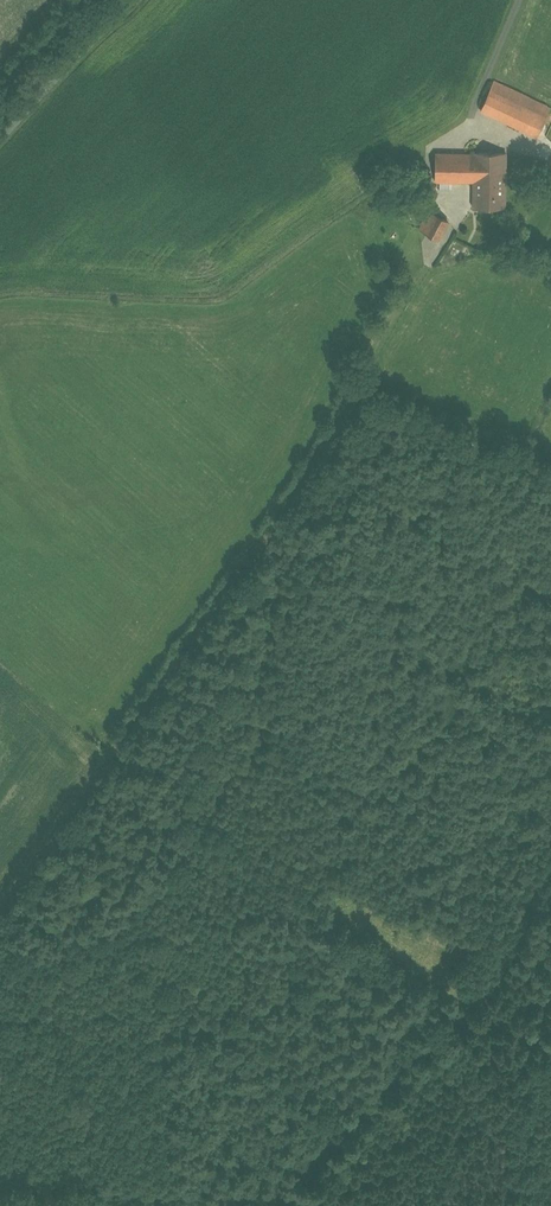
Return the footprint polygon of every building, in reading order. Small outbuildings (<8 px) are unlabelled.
[(492,82),(478,113),(538,139),(550,110),(550,109),(493,83),(492,82)] [(502,210),(503,155),(474,155),(432,155),(431,185),(473,185),(472,209),(502,210)] [(421,229),(438,238),(448,219),(431,210),(421,229)]
